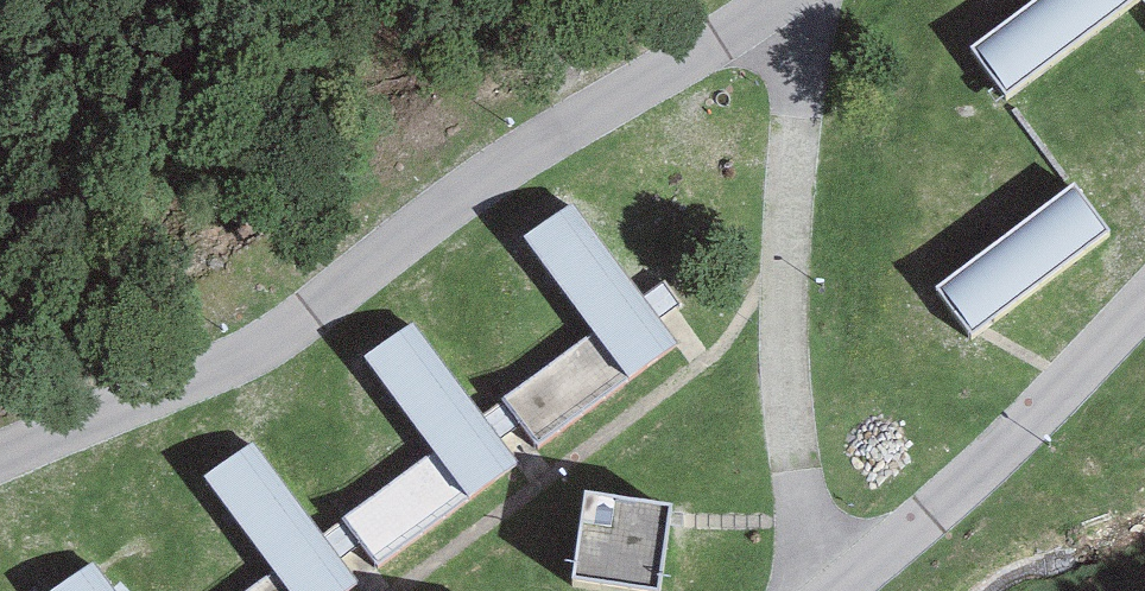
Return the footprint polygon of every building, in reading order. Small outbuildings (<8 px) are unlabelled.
[(1144,27),(1144,5),(1142,0),(1082,0),(980,70),(1013,118),(1144,27)] [(1032,28),(1069,0),(1010,0),(1032,28)] [(987,193),(1021,236),(1144,141),(1144,114),(1124,87),(987,193)] [(445,260),(391,300),(482,425),(537,385),(445,260)] [(296,370),(241,410),(332,535),(387,496),(296,370)] [(701,422),(609,423),(610,506),(702,505),(701,422)]
